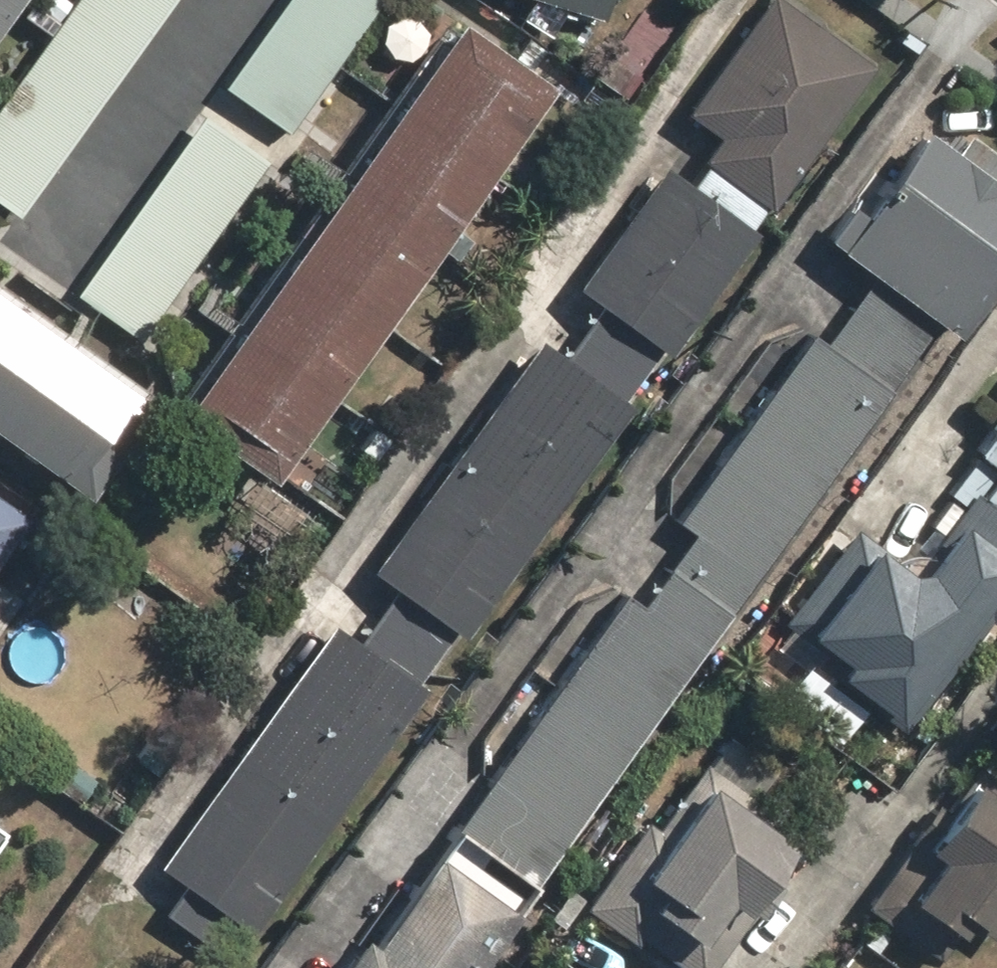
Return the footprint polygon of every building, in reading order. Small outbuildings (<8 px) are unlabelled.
[(18,21),(42,38),(0,95),(0,202),(17,214),(171,0),(33,0),(18,21)] [(11,0),(0,0),(0,14),(11,0)] [(227,85),(290,129),(380,0),(286,0),(227,85)] [(599,16),(603,0),(545,0),(599,16)] [(694,159),(706,168),(765,208),(872,54),(793,0),(764,0),(682,119),(709,138),(694,159)] [(543,83),(447,17),(172,417),(268,483),(543,83)] [(266,163),(200,115),(75,288),(141,336),(266,163)] [(824,244),(951,335),(996,270),(996,187),(909,124),(824,244)] [(695,184),(659,160),(571,287),(664,352),(765,208),(706,168),(695,184)] [(919,343),(843,287),(674,518),(694,532),(638,609),(618,595),(448,827),(525,883),(919,343)] [(80,490),(146,397),(0,293),(0,433),(80,490)] [(464,634),(650,372),(584,325),(560,358),(532,338),(370,567),(464,634)] [(978,501),(996,516),(996,401),(959,452),(995,478),(978,501)] [(981,602),(996,614),(996,516),(978,501),(969,495),(912,573),(861,536),(794,627),(843,663),(833,675),(894,720),(981,602)] [(0,501),(0,548),(22,517),(0,501)] [(353,645),(325,627),(164,872),(253,931),(434,656),(372,616),(353,645)] [(796,827),(717,770),(684,816),(657,796),(579,904),(668,967),(717,967),(748,925),(733,913),(796,827)] [(966,773),(921,835),(934,845),(900,890),(948,925),(958,911),(993,936),(996,931),(996,796),(966,773)] [(356,935),(334,967),(472,967),(513,909),(439,858),(376,948),(356,935)]
